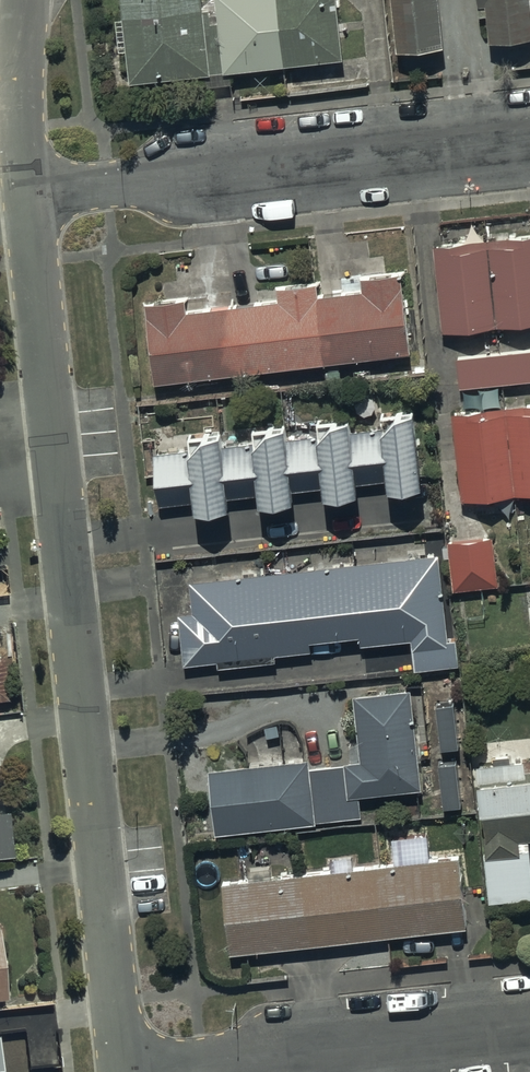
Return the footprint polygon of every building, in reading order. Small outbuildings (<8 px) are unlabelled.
[(129,90),(343,69),(336,0),(120,0),(129,90)] [(398,60),(444,56),(438,0),(392,0),(398,60)] [(477,25),(484,24),(487,56),(529,52),(529,0),(474,0),(477,25)] [(431,244),(441,343),(529,334),(529,234),(431,244)] [(187,299),(147,302),(156,383),(408,351),(401,273),(363,276),(364,290),(317,294),(316,284),(277,288),(278,303),(188,311),(187,299)] [(456,360),(459,393),(529,385),(529,351),(456,360)] [(453,417),(464,506),(529,498),(529,408),(453,417)] [(414,418),(155,449),(162,510),(194,507),(197,530),(229,526),(226,504),(257,501),(259,523),(294,519),(291,498),(317,495),(320,516),(358,512),(355,490),(383,486),(386,507),(424,503),(414,418)] [(490,540),(447,546),(454,596),(497,590),(490,540)] [(439,557),(190,588),(194,620),(179,622),(185,671),(218,667),(219,677),(274,670),(273,661),(311,657),(310,649),(357,643),(359,654),(409,648),(413,678),(464,672),(460,641),(450,643),(439,557)] [(0,652),(0,695),(10,694),(4,651),(0,652)] [(413,694),(353,701),(360,767),(310,773),(309,762),(205,774),(213,841),(362,824),(360,806),(425,799),(413,694)] [(475,775),(488,910),(529,906),(529,777),(526,777),(525,770),(475,775)] [(0,805),(0,851),(14,850),(9,805),(0,805)] [(458,857),(221,885),(231,963),(467,935),(458,857)] [(9,991),(0,918),(0,992),(9,991)]
